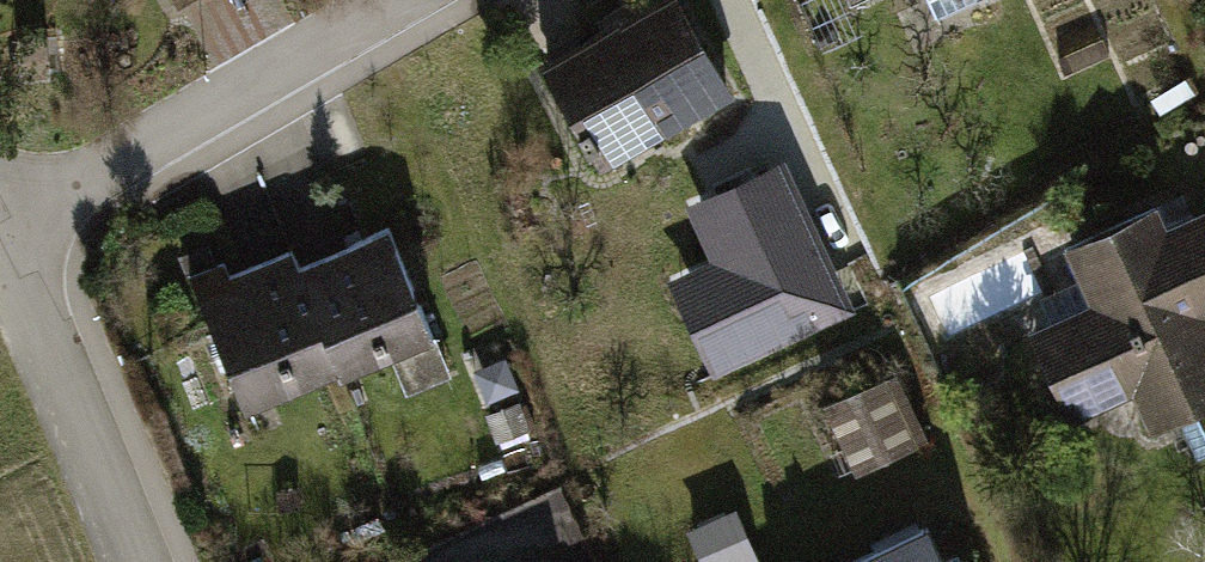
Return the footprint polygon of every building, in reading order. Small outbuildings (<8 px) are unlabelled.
[(547,64),(585,129),(579,132),(589,151),(600,145),(598,142),(647,114),(656,129),(725,89),(674,0),(668,0),(607,35),(605,31),(547,64)] [(937,15),(970,0),(930,0),(937,15)] [(776,170),(699,205),(726,264),(705,273),(740,349),(838,305),(776,170)] [(1072,414),(1106,398),(1115,371),(1138,362),(1150,388),(1140,394),(1154,426),(1184,412),(1194,433),(1188,437),(1197,457),(1204,453),(1204,325),(1200,315),(1204,312),(1204,217),(1204,216),(1164,235),(1153,211),(1073,247),(1086,276),(1041,297),(1053,326),(1035,333),(1072,414)] [(389,227),(296,265),(339,369),(341,375),(393,353),(408,388),(446,373),(431,337),(434,336),(389,227)] [(243,409),(339,369),(296,265),(289,248),(227,273),(222,260),(213,264),(205,246),(179,256),(243,409)] [(717,361),(740,349),(705,273),(680,285),(717,361)] [(1136,385),(1140,394),(1150,388),(1138,362),(1115,371),(1106,398),(1136,385)] [(916,446),(882,377),(823,405),(856,474),(916,446)] [(736,510),(696,526),(710,561),(756,561),(736,510)] [(852,561),(944,561),(928,527),(852,561)]
